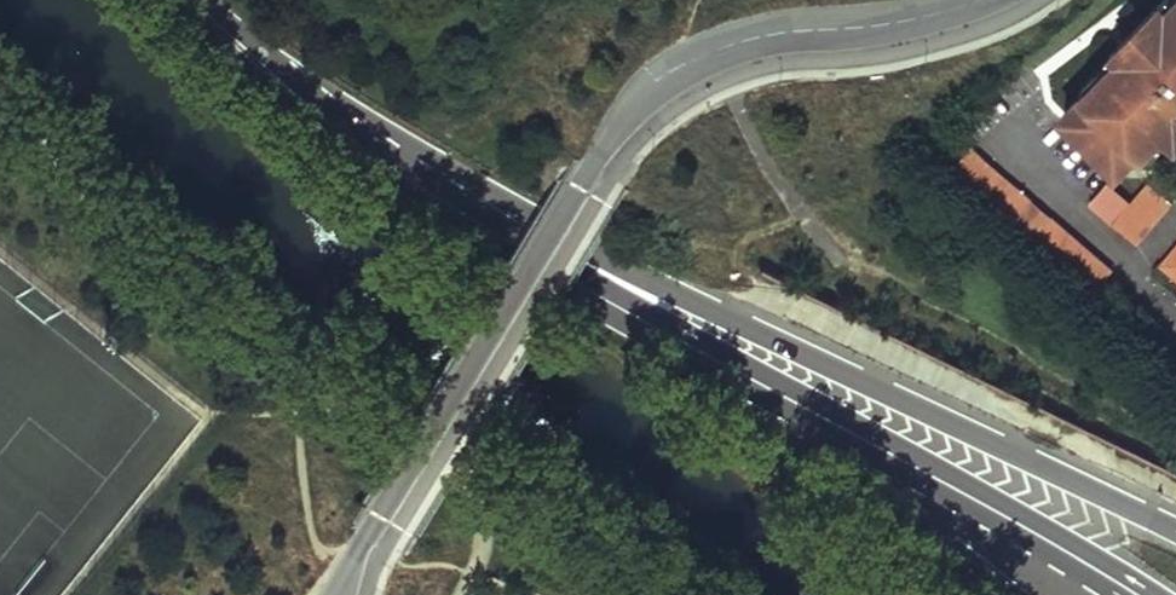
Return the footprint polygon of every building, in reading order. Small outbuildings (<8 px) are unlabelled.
[(1061,112),(1118,168),(1139,146),(1142,148),(1164,126),(1175,138),(1175,0),(1158,0),(1123,35),(1103,55),(1111,62),(1061,112)] [(1089,297),(1109,274),(967,151),(947,174),(1089,297)] [(1086,204),(1134,246),(1171,204),(1145,181),(1126,203),(1104,184),(1086,204)] [(1175,282),(1175,244),(1158,266),(1175,282)]
